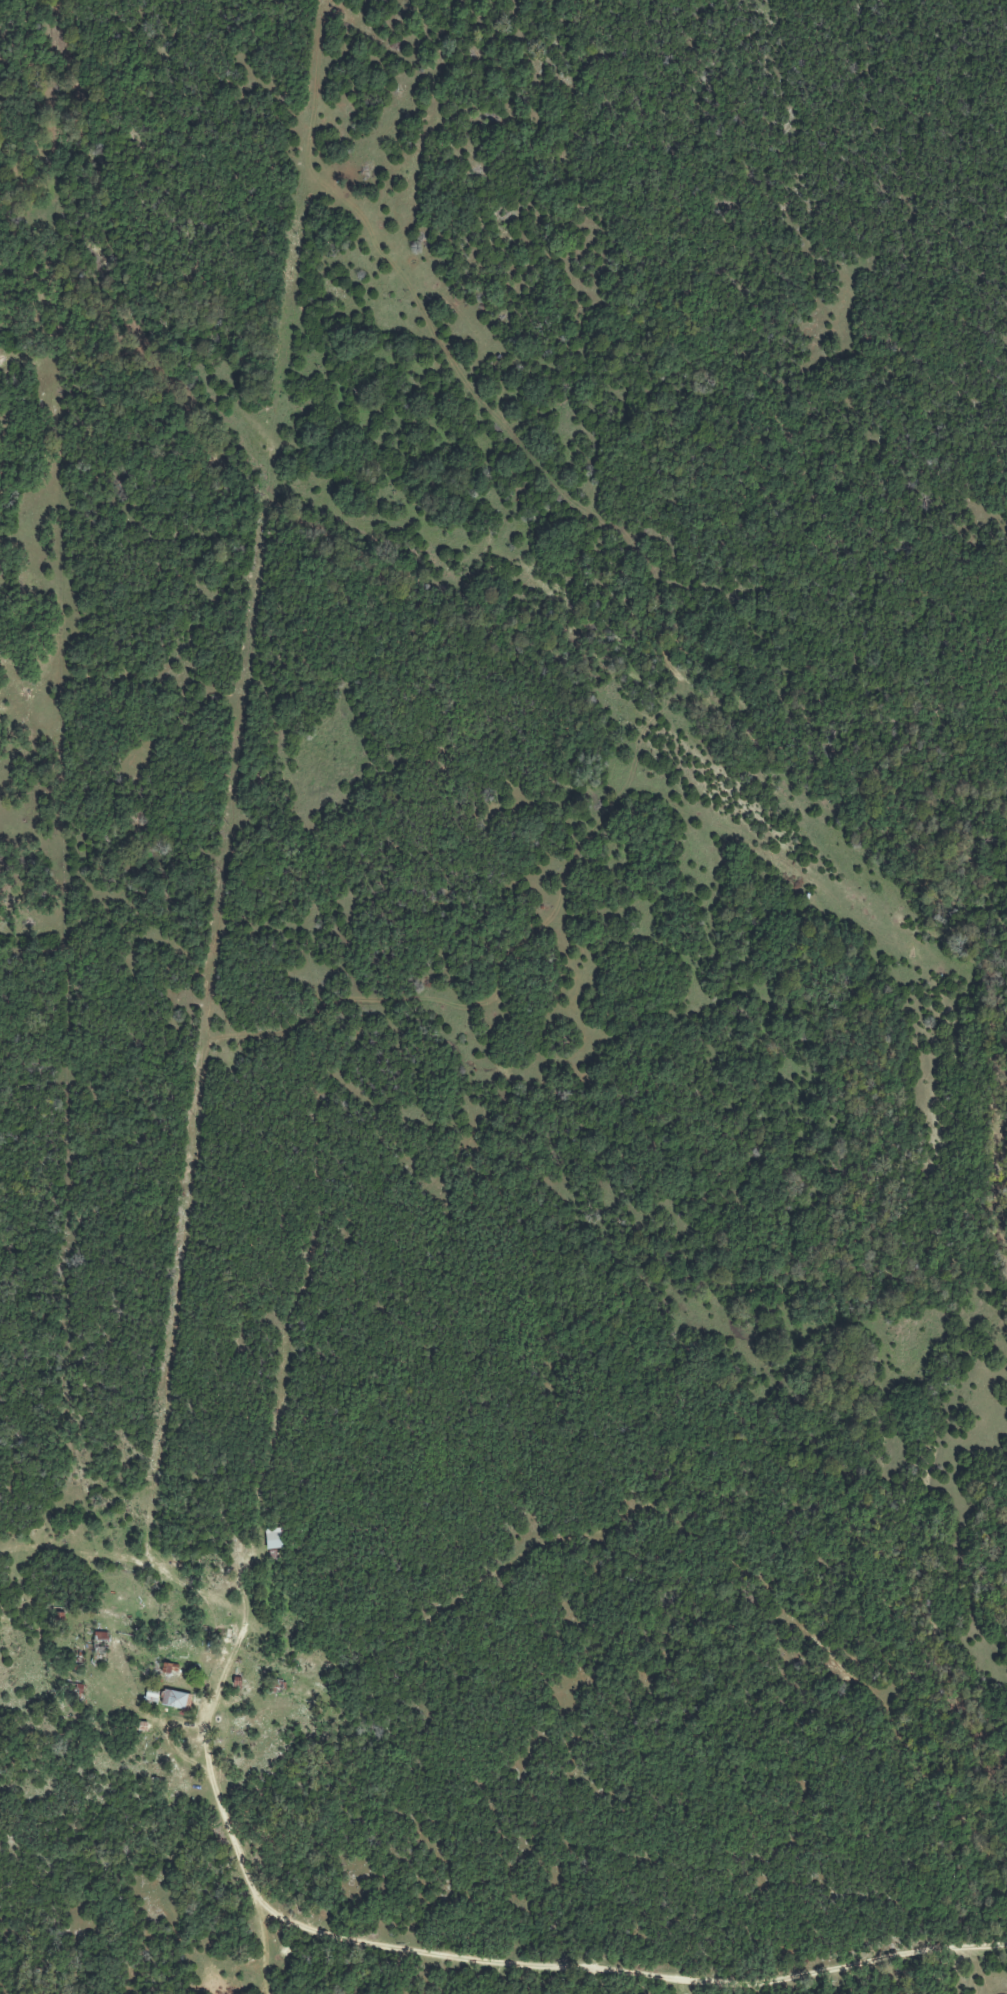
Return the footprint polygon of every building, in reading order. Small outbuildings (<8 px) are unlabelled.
[(285,1548),(284,1528),(266,1529),(267,1549),(285,1548)] [(188,1694),(165,1689),(162,1705),(185,1710),(188,1694)] [(147,1701),(158,1702),(159,1693),(148,1691),(147,1701)]
